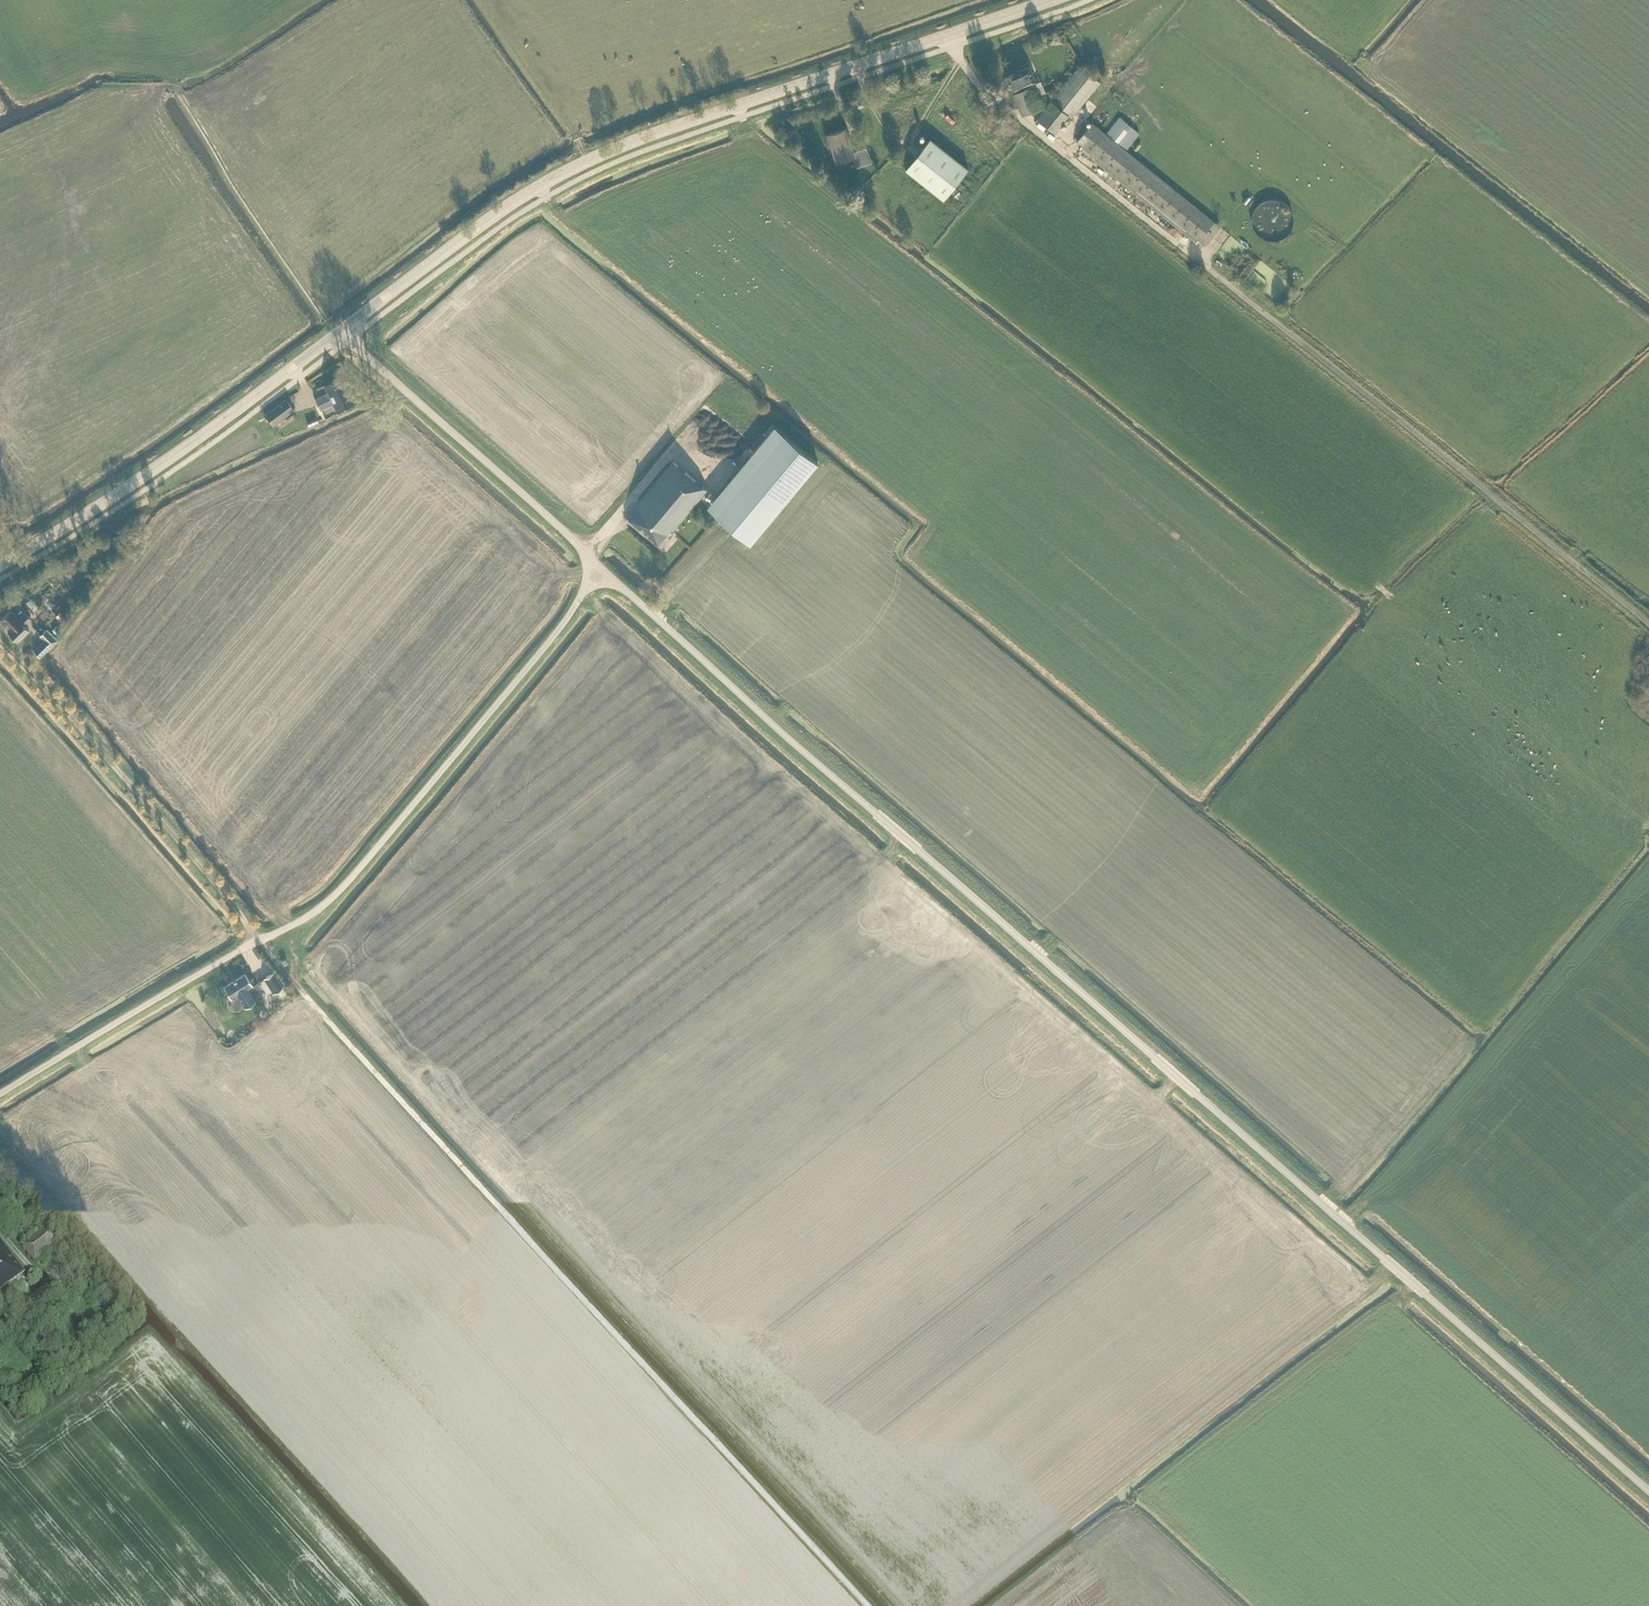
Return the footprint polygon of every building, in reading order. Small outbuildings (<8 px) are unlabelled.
[(1055,132),(1069,114),(1072,117),(1100,82),(1080,65),(1037,118),(1055,132)] [(1042,105),(1033,84),(1037,82),(1029,66),(1016,72),(1005,77),(1022,115),(1042,105)] [(1214,221),(1126,150),(1140,133),(1119,116),(1105,134),(1092,122),(1077,141),(1082,145),(1080,148),(1196,243),(1198,240),(1205,245),(1220,227),(1214,221)] [(857,167),(871,162),(866,147),(854,152),(846,128),(827,135),(837,163),(854,157),(857,167)] [(943,199),(968,169),(930,138),(905,169),(943,199)] [(1284,202),(1282,201),(1281,200),(1280,200),(1278,199),(1276,199),(1274,198),(1273,198),(1270,198),(1268,199),(1267,199),(1265,200),(1264,200),(1262,201),(1261,202),(1259,203),(1258,204),(1257,206),(1256,207),(1255,208),(1254,209),(1253,211),(1253,212),(1252,214),(1252,215),(1252,216),(1252,218),(1252,220),(1252,221),(1252,222),(1252,224),(1253,225),(1253,227),(1254,229),(1255,230),(1256,232),(1257,233),(1258,234),(1260,236),(1261,237),(1262,237),(1263,238),(1264,239),(1266,239),(1268,240),(1270,240),(1272,240),(1273,240),(1274,240),(1277,240),(1280,239),(1282,238),(1284,237),(1286,236),(1287,234),(1288,233),(1289,232),(1290,231),(1291,230),(1291,229),(1292,227),(1292,226),(1293,225),(1293,224),(1293,222),(1294,221),(1294,220),(1294,217),(1293,216),(1293,215),(1293,213),(1292,212),(1292,210),(1291,209),(1290,208),(1289,206),(1288,205),(1286,203),(1285,202),(1284,202)] [(1233,236),(1218,253),(1234,267),(1249,250),(1233,236)] [(1248,277),(1279,300),(1292,283),(1261,260),(1248,277)] [(336,409),(353,401),(342,378),(325,386),(328,392),(315,398),(320,409),(333,403),(336,409)] [(294,409),(285,398),(264,414),(272,425),(294,409)] [(782,432),(715,513),(750,543),(818,462),(782,432)] [(672,532),(707,489),(673,461),(626,517),(641,530),(644,533),(645,533),(659,545),(659,544),(662,546),(667,540),(669,543),(676,535),(672,532)] [(18,619),(10,610),(0,619),(0,620),(8,629),(7,631),(17,641),(29,630),(24,624),(30,618),(25,613),(18,619)] [(64,614),(60,611),(55,615),(59,619),(64,614)] [(56,640),(55,639),(45,629),(39,635),(44,640),(33,650),(40,656),(56,640)] [(282,986),(273,972),(264,977),(273,992),(282,986)] [(247,988),(252,985),(245,973),(224,986),(230,997),(228,999),(229,1008),(244,1006),(245,1007),(255,1001),(247,988)] [(55,1250),(62,1244),(59,1242),(61,1241),(47,1224),(21,1244),(35,1261),(53,1247),(55,1250)] [(24,1271),(10,1253),(0,1239),(0,1289),(24,1271)]
